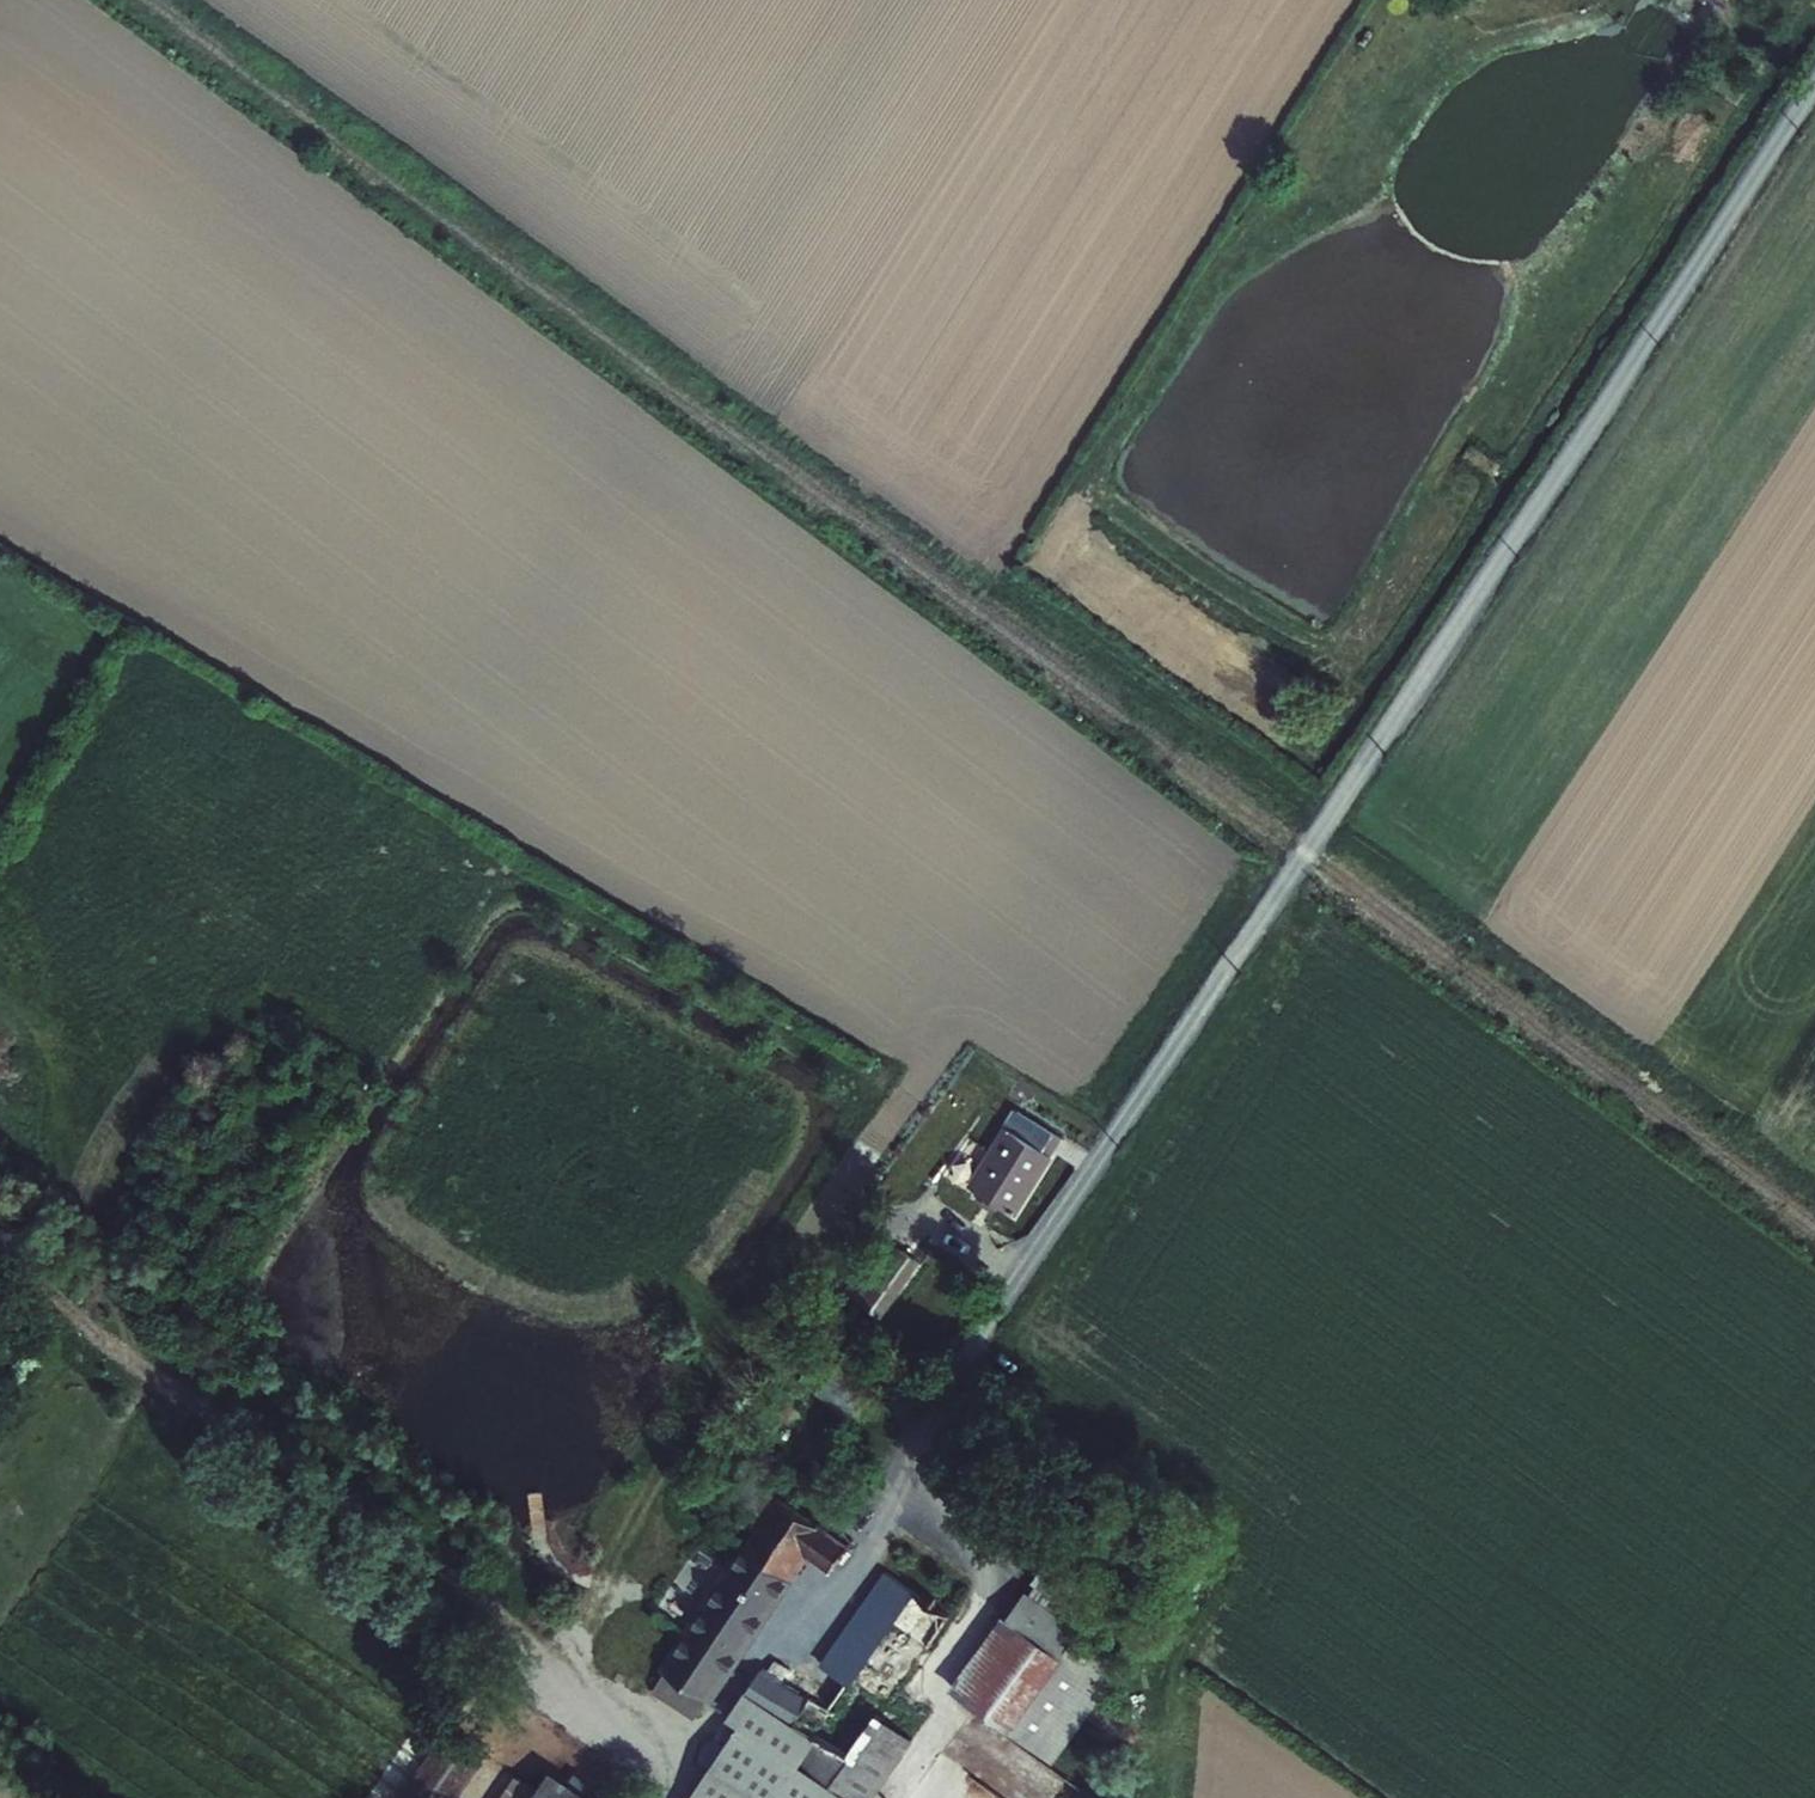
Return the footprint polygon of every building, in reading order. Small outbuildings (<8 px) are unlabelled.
[(1052,1148),(1011,1120),(964,1190),(1005,1218),(1052,1148)] [(900,1243),(876,1278),(863,1297),(886,1312),(922,1258),(900,1243)] [(815,1521),(765,1485),(745,1512),(755,1520),(690,1619),(684,1615),(672,1632),(678,1636),(647,1683),(687,1712),(799,1544),(815,1521)] [(879,1565),(915,1516),(897,1503),(861,1553),(844,1541),(834,1556),(876,1586),(836,1644),(855,1659),(832,1692),(811,1677),(799,1695),(756,1664),(734,1696),(751,1707),(757,1699),(806,1733),(840,1756),(887,1689),(924,1640),(944,1610),(957,1619),(992,1565),(947,1533),(909,1586),(879,1565)] [(815,1521),(799,1544),(828,1564),(834,1556),(844,1541),(815,1521)] [(1108,1593),(1055,1556),(956,1688),(1047,1757),(1118,1662),(1081,1631),(1108,1593)] [(944,1610),(924,1640),(937,1647),(957,1619),(944,1610)] [(840,1756),(806,1733),(779,1773),(825,1797),(862,1797),(923,1714),(887,1689),(840,1756)] [(757,1699),(751,1707),(690,1797),(691,1797),(825,1797),(779,1773),(806,1733),(757,1699)] [(502,1721),(449,1797),(500,1797),(537,1744),(502,1721)] [(548,1773),(530,1797),(584,1797),(548,1773)]
